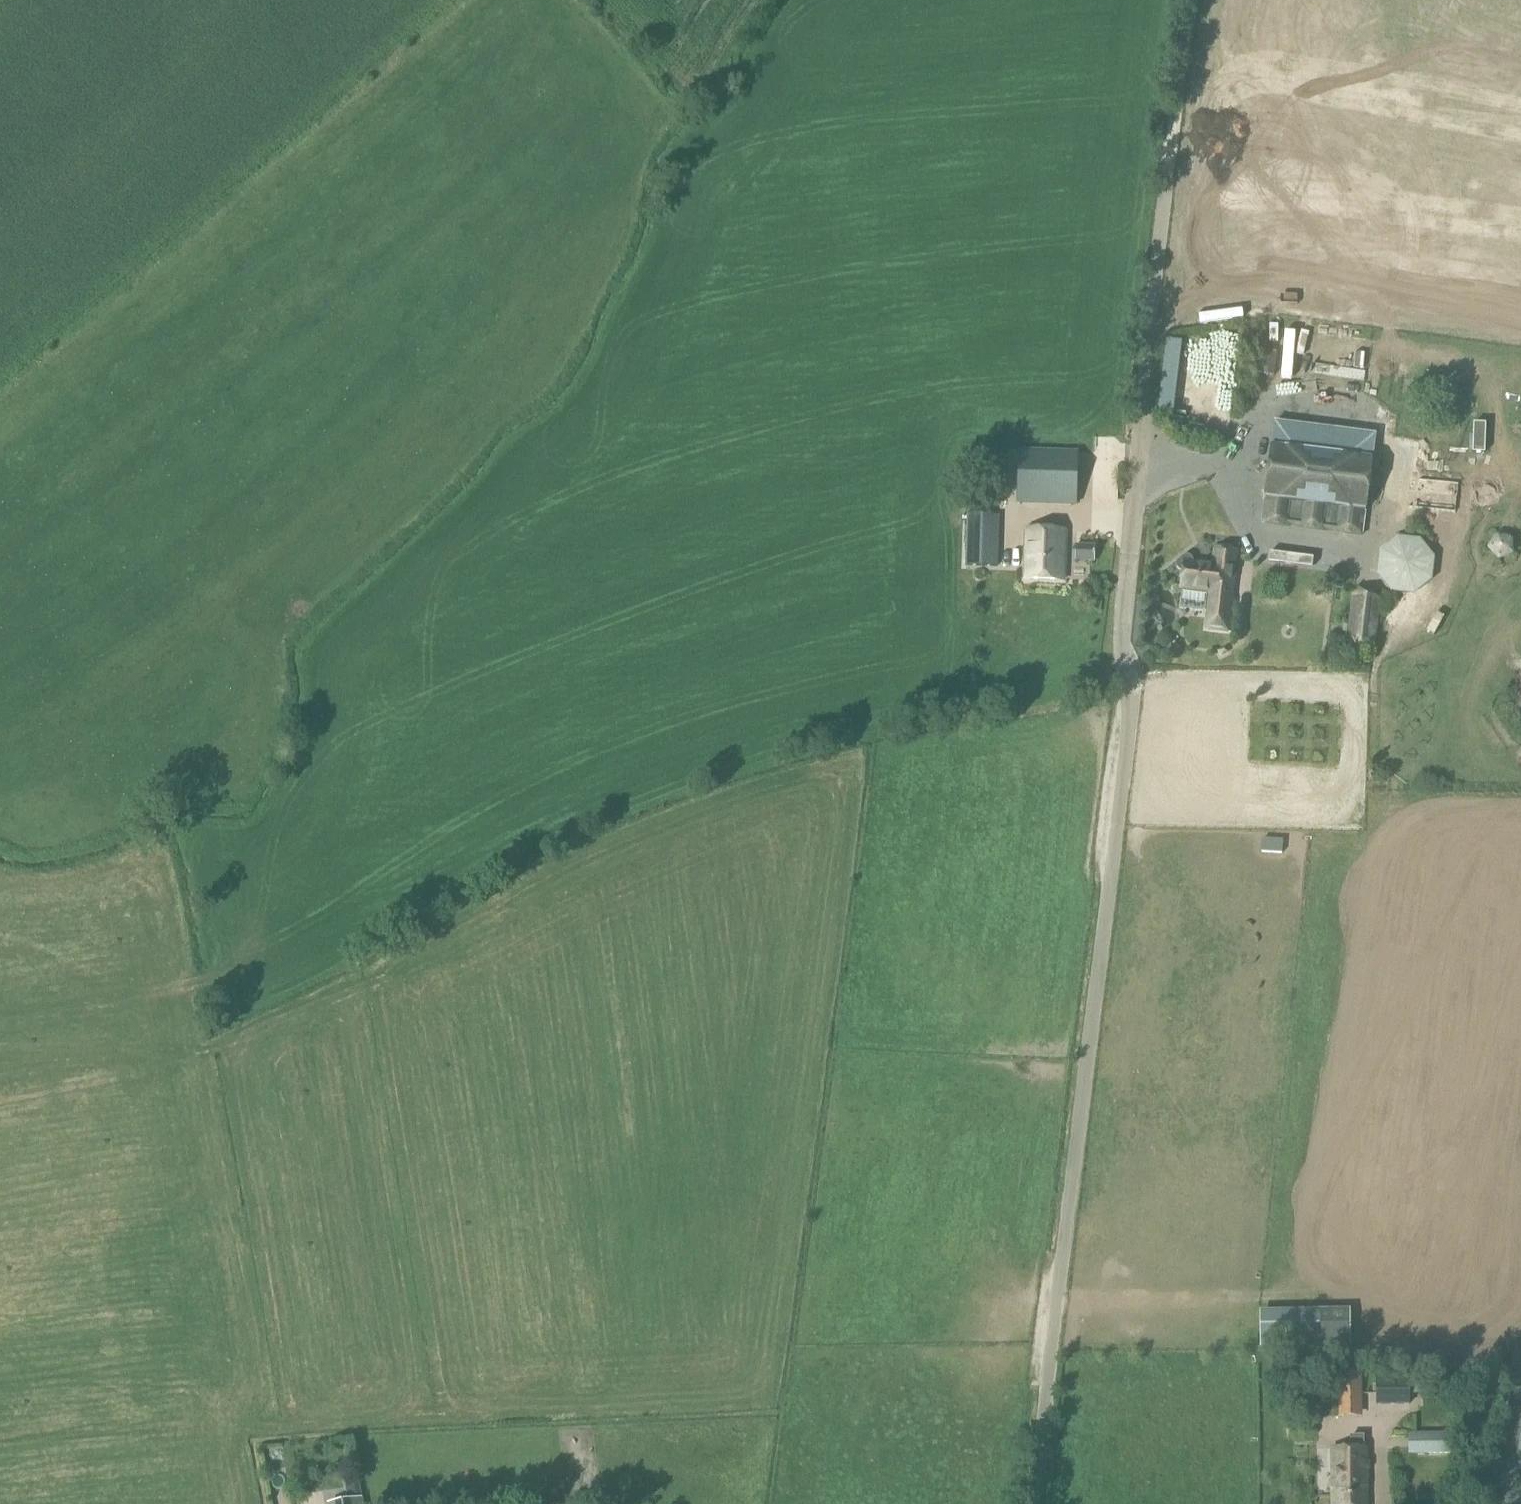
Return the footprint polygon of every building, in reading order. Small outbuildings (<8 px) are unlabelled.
[(1279,94),(1281,81),(1246,76),(1244,89),(1279,94)] [(1236,347),(1258,126),(1196,120),(1189,188),(1217,190),(1202,343),(1236,347)] [(1355,410),(1365,412),(1369,394),(1359,392),(1355,410)] [(1468,425),(1416,420),(1413,451),(1465,456),(1468,425)] [(1341,507),(1338,532),(1362,535),(1376,435),(1276,422),(1267,497),(1341,507)] [(1019,505),(1074,506),(1077,452),(1020,450),(1019,505)] [(963,566),(998,567),(999,516),(965,515),(963,566)] [(1024,579),(1065,580),(1067,531),(1026,530),(1024,579)] [(1232,597),(1238,552),(1216,549),(1213,567),(1193,564),(1193,560),(1190,556),(1186,556),(1177,562),(1177,567),(1180,570),(1184,571),(1179,611),(1204,614),(1207,591),(1210,592),(1205,629),(1232,632),(1237,598),(1232,597)] [(1090,564),(1091,552),(1074,551),(1074,564),(1090,564)] [(1381,598),(1374,592),(1361,590),(1353,595),(1347,642),(1354,649),(1366,651),(1375,645),(1381,598)] [(1339,1372),(1360,1372),(1361,1361),(1339,1361),(1339,1372)] [(1363,1372),(1360,1372),(1339,1372),(1338,1372),(1339,1418),(1363,1417),(1363,1372)] [(1410,1378),(1376,1379),(1377,1406),(1410,1405),(1410,1378)] [(1456,1454),(1456,1433),(1414,1433),(1414,1454),(1456,1454)] [(1366,1449),(1333,1449),(1334,1503),(1367,1503),(1366,1449)]
